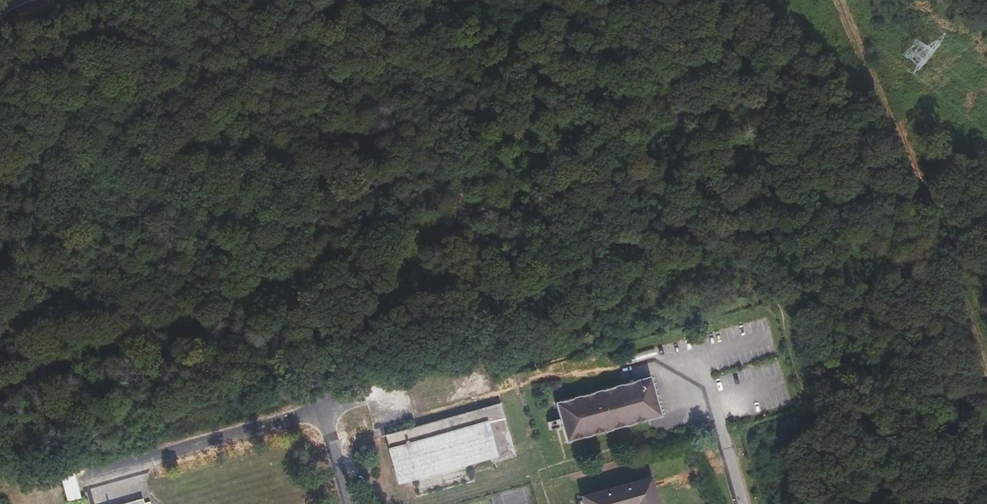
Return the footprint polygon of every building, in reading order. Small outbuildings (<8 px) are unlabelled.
[(647,378),(554,406),(566,447),(660,419),(647,378)] [(398,493),(513,459),(497,403),(381,437),(398,493)] [(74,475),(61,479),(68,503),(81,499),(74,475)] [(649,478),(578,499),(580,503),(657,503),(649,478)] [(112,500),(126,499),(124,485),(111,487),(112,500)]
